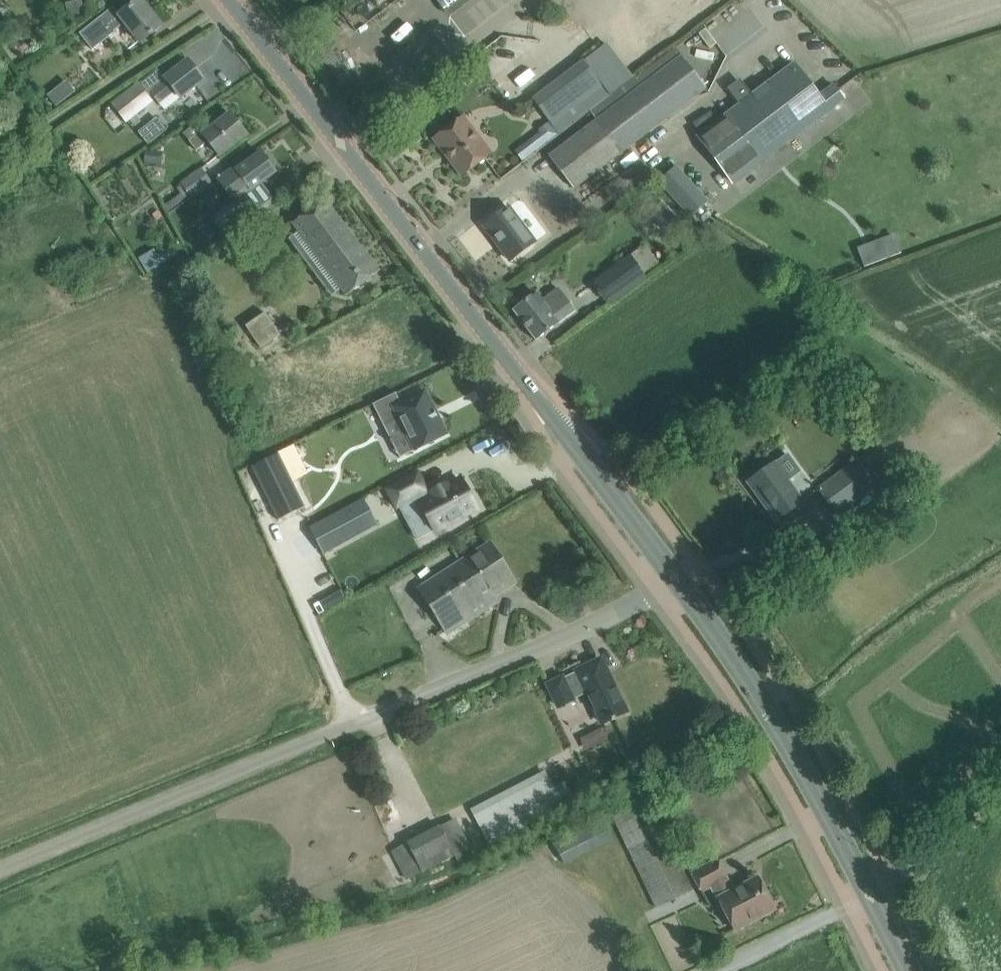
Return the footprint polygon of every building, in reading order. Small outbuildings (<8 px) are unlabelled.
[(80,33),(93,50),(114,33),(113,32),(125,22),(140,42),(161,26),(141,0),(138,0),(120,15),(113,6),(101,16),(80,33)] [(445,9),(456,0),(438,0),(445,9)] [(550,156),(574,188),(706,88),(682,56),(550,156)] [(165,78),(167,80),(151,92),(159,102),(175,90),(180,98),(204,79),(188,59),(172,72),(165,78)] [(603,86),(596,76),(584,60),(533,99),(552,124),(603,86)] [(698,135),(734,183),(845,99),(834,85),(819,96),(793,63),(751,94),(740,79),(728,88),(740,103),(698,135)] [(66,82),(46,93),(53,105),(73,93),(66,82)] [(112,105),(126,122),(152,101),(138,83),(112,105)] [(201,131),(196,123),(184,133),(189,140),(197,150),(209,141),(220,155),(247,134),(230,113),(204,133),(202,130),(201,131)] [(482,141),(476,132),(464,116),(437,137),(453,159),(451,161),(462,176),(490,155),(480,142),(482,141)] [(145,162),(144,165),(146,165),(157,167),(157,163),(159,151),(146,150),(145,162)] [(217,180),(230,197),(249,183),(253,189),(276,173),(273,169),(275,168),(269,160),(267,162),(261,152),(249,161),(247,159),(217,180)] [(659,183),(692,219),(711,202),(677,166),(659,183)] [(182,184),(177,187),(182,194),(164,206),(168,212),(186,200),(185,198),(189,195),(190,197),(212,181),(202,168),(181,183),(182,184)] [(259,210),(246,192),(211,219),(224,236),(259,210)] [(293,223),(341,287),(347,295),(379,272),(325,199),(293,223)] [(513,211),(489,229),(514,265),(539,247),(513,211)] [(855,246),(861,267),(900,255),(893,235),(855,246)] [(135,255),(115,264),(121,276),(154,260),(147,247),(135,253),(135,255)] [(172,254),(176,262),(188,255),(184,248),(172,254)] [(595,281),(610,303),(645,278),(630,257),(595,281)] [(514,311),(536,340),(575,311),(558,288),(543,300),(537,293),(514,311)] [(280,335),(266,313),(256,320),(260,326),(255,329),(265,344),(280,335)] [(397,392),(370,406),(371,407),(373,406),(383,427),(399,419),(415,451),(446,435),(424,392),(400,404),(396,395),(398,394),(397,392)] [(278,453),(252,466),(278,520),(305,507),(278,453)] [(818,489),(837,513),(875,485),(856,460),(818,489)] [(749,482),(776,519),(802,500),(776,463),(749,482)] [(416,477),(388,493),(397,509),(401,506),(404,513),(418,505),(435,533),(476,509),(460,481),(446,489),(445,486),(432,493),(434,496),(427,500),(423,493),(425,492),(416,477)] [(352,508),(300,538),(314,563),(366,533),(352,508)] [(419,588),(448,633),(498,601),(493,594),(514,580),(490,543),(419,588)] [(341,590),(320,601),(325,610),(346,599),(341,590)] [(559,707),(588,693),(603,723),(611,719),(612,720),(615,719),(615,717),(627,712),(601,659),(549,685),(559,707)] [(582,735),(589,747),(606,737),(599,725),(582,735)] [(538,781),(474,815),(476,818),(490,846),(575,802),(564,782),(554,787),(544,792),(540,785),(538,781)] [(650,800),(614,817),(649,891),(656,907),(692,890),(650,800)] [(439,825),(385,849),(398,879),(452,854),(439,825)] [(569,832),(552,840),(552,842),(564,864),(581,855),(569,832)] [(717,860),(692,873),(702,891),(712,885),(718,898),(735,930),(775,909),(758,877),(725,894),(719,882),(727,879),(717,860)]
